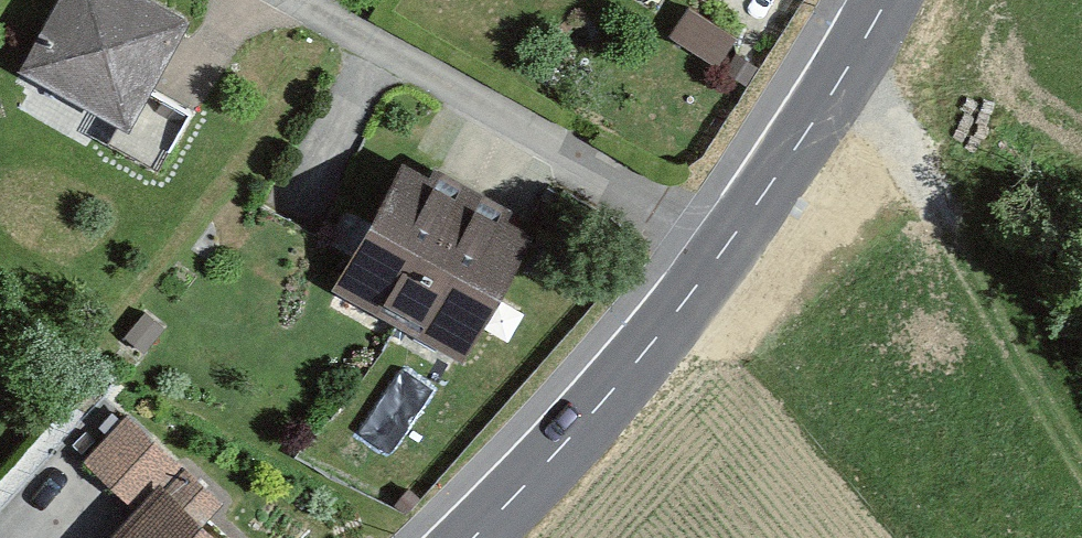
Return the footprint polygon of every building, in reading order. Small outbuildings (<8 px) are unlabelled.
[(159,0),(60,0),(23,67),(133,128),(194,19),(159,0)] [(540,228),(405,157),(333,292),(468,363),(540,228)] [(134,507),(105,537),(236,537),(215,519),(232,501),(135,412),(87,464),(134,507)]
